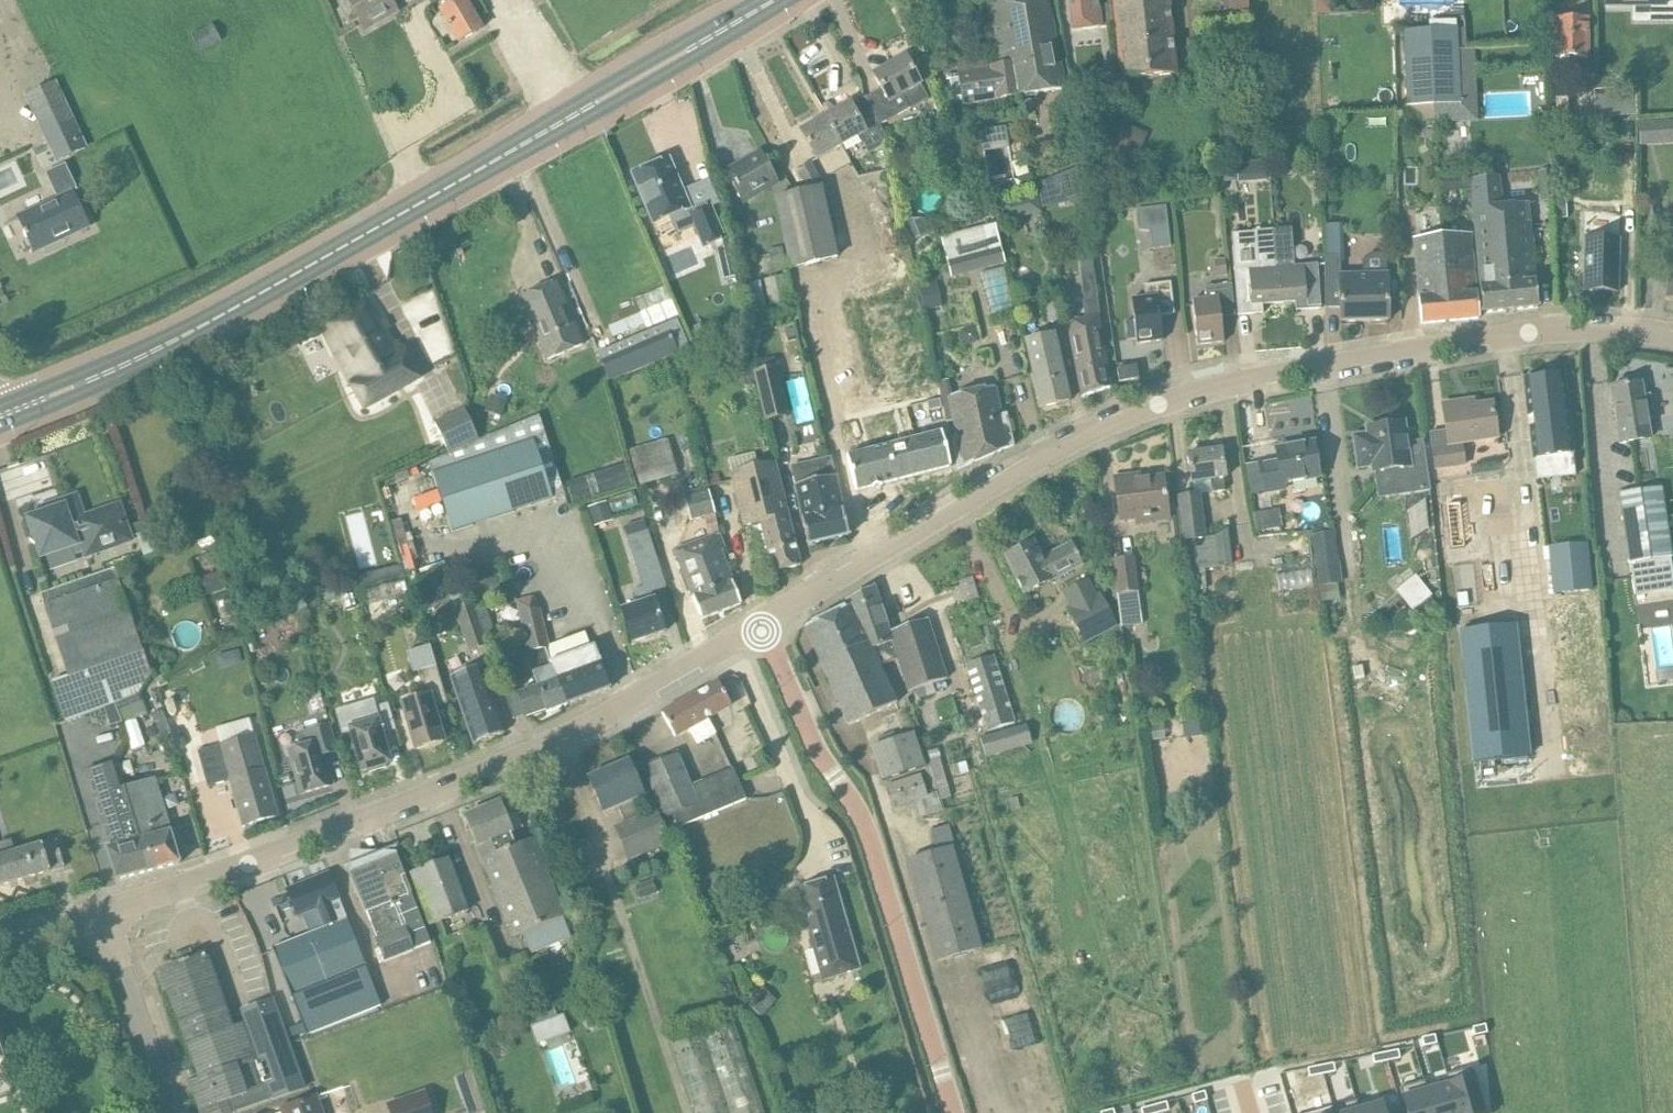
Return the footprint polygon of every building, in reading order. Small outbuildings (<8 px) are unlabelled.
[(362,26),(395,7),(391,0),(347,0),(362,26)] [(450,4),(440,10),(458,42),(483,28),(467,0),(448,0),(450,4)] [(1019,95),(1024,94),(1066,87),(1053,12),(1040,14),(1038,0),(998,0),(996,0),(996,2),(988,3),(998,65),(1013,63),(1019,95)] [(1072,30),(1113,26),(1110,0),(1069,0),(1072,30)] [(1122,79),(1176,73),(1168,0),(1113,0),(1122,79)] [(1200,22),(1248,17),(1247,0),(1198,0),(1200,22)] [(1396,3),(1388,3),(1388,24),(1455,21),(1455,0),(1395,0),(1396,3)] [(1587,17),(1555,18),(1555,57),(1587,57),(1587,17)] [(213,24),(190,34),(199,52),(221,42),(213,24)] [(1460,104),(1457,50),(1456,28),(1403,30),(1406,107),(1460,104)] [(1457,50),(1460,104),(1474,104),(1472,50),(1457,50)] [(991,67),(988,53),(956,58),(958,74),(945,76),(950,102),(963,99),(964,103),(1016,95),(1019,95),(1013,63),(998,65),(991,67)] [(880,124),(896,115),(928,97),(921,84),(921,83),(905,55),(873,73),(881,89),(865,98),(880,124)] [(1073,92),(1088,91),(1087,78),(1072,79),(1073,92)] [(55,82),(26,95),(57,160),(85,146),(55,82)] [(880,124),(865,98),(852,105),(850,101),(825,115),(841,145),(858,136),(868,153),(889,141),(880,124)] [(841,145),(825,115),(800,129),(816,159),(841,145)] [(1661,122),(1640,123),(1641,146),(1663,145),(1661,122)] [(1134,171),(1148,133),(1122,123),(1108,161),(1134,171)] [(989,184),(984,151),(1010,147),(1006,127),(969,133),(980,200),(1025,182),(1015,180),(989,184)] [(761,153),(726,172),(743,201),(777,181),(761,153)] [(633,174),(653,223),(689,208),(669,159),(633,174)] [(810,162),(796,170),(805,187),(819,179),(810,162)] [(63,238),(88,227),(73,193),(78,190),(65,163),(45,173),(57,199),(18,217),(26,232),(24,233),(26,237),(27,236),(35,252),(36,251),(34,249),(62,236),(63,238)] [(1268,181),(1267,166),(1254,167),(1255,182),(1268,181)] [(1441,192),(1468,190),(1467,179),(1440,181),(1441,192)] [(1470,187),(1472,208),(1479,285),(1482,312),(1538,307),(1528,203),(1503,205),(1501,184),(1470,187)] [(703,247),(725,238),(710,203),(688,213),(703,247)] [(1166,206),(1136,209),(1139,232),(1151,233),(1169,235),(1166,206)] [(929,231),(922,218),(916,221),(912,218),(903,223),(912,240),(929,231)] [(950,277),(1006,263),(996,224),(984,227),(940,238),(947,263),(950,277)] [(1291,227),(1273,229),(1279,303),(1295,301),(1296,310),(1321,308),(1317,263),(1294,265),(1291,227)] [(1238,246),(1233,247),(1234,270),(1238,314),(1263,312),(1262,304),(1279,303),(1273,229),(1255,230),(1255,231),(1256,245),(1238,246)] [(1444,310),(1445,321),(1479,318),(1476,291),(1471,233),(1442,236),(1451,309),(1444,310)] [(1442,236),(1414,238),(1419,296),(1421,323),(1445,321),(1444,310),(1451,309),(1442,236)] [(1584,238),(1583,290),(1618,291),(1619,239),(1584,238)] [(735,277),(729,250),(718,253),(724,279),(735,277)] [(1389,320),(1387,272),(1387,261),(1384,257),(1378,254),(1369,254),(1363,258),(1361,263),(1361,273),(1340,274),(1340,256),(1324,256),(1325,308),(1340,308),(1341,321),(1389,320)] [(1225,258),(1213,260),(1215,277),(1227,276),(1225,258)] [(1095,285),(1094,272),(1081,274),(1082,286),(1095,285)] [(786,276),(764,281),(770,312),(792,308),(786,276)] [(555,280),(521,295),(548,359),(582,344),(555,280)] [(1143,285),(1145,297),(1131,298),(1134,321),(1124,322),(1127,340),(1136,339),(1136,343),(1163,340),(1160,316),(1174,314),(1170,282),(1143,285)] [(942,307),(937,283),(919,287),(924,310),(942,307)] [(1205,287),(1206,298),(1192,300),(1197,344),(1224,341),(1221,317),(1235,315),(1231,284),(1205,287)] [(368,324),(358,308),(322,328),(363,409),(420,378),(404,348),(396,352),(376,319),(368,324)] [(1097,315),(1072,320),(1069,331),(1082,396),(1103,389),(1110,387),(1097,315)] [(636,345),(601,360),(610,380),(686,348),(678,328),(674,320),(633,337),(636,345)] [(1054,333),(1025,340),(1041,407),(1069,400),(1054,333)] [(1136,364),(1117,368),(1119,382),(1139,378),(1136,364)] [(753,371),(756,382),(765,421),(788,416),(777,366),(753,371)] [(755,382),(752,371),(752,368),(741,370),(744,385),(755,382)] [(1573,452),(1563,373),(1523,378),(1533,457),(1573,452)] [(1638,382),(1637,376),(1625,378),(1626,384),(1611,386),(1620,444),(1650,439),(1647,418),(1653,417),(1649,394),(1643,395),(1641,382),(1638,382)] [(953,395),(950,395),(954,418),(958,434),(951,436),(958,469),(965,466),(974,462),(998,452),(1008,447),(1014,445),(1007,412),(1000,414),(994,386),(985,388),(959,393),(953,395)] [(491,394),(485,412),(502,417),(507,400),(491,394)] [(1446,429),(1430,431),(1435,469),(1465,465),(1461,442),(1497,436),(1492,402),(1461,406),(1461,401),(1442,403),(1446,429)] [(463,408),(434,422),(449,453),(478,439),(463,408)] [(452,531),(564,493),(538,415),(479,440),(429,462),(452,531)] [(1367,433),(1354,435),(1358,467),(1372,465),(1373,472),(1409,466),(1409,471),(1413,493),(1431,490),(1423,439),(1416,441),(1407,442),(1404,421),(1367,426),(1367,433)] [(703,430),(695,432),(701,454),(709,452),(703,430)] [(941,431),(908,440),(916,474),(950,465),(941,431)] [(667,439),(629,450),(640,485),(678,473),(667,439)] [(882,447),(879,448),(887,482),(916,474),(908,440),(882,447)] [(1286,490),(1284,483),(1319,477),(1313,441),(1276,448),(1277,458),(1258,461),(1263,494),(1286,490)] [(879,448),(847,456),(855,490),(887,482),(879,448)] [(1192,482),(1209,479),(1211,492),(1225,490),(1223,477),(1226,477),(1222,448),(1188,453),(1192,482)] [(774,571),(779,570),(793,567),(800,565),(775,461),(731,472),(744,526),(761,521),(774,571)] [(836,475),(794,484),(802,518),(808,545),(849,535),(836,475)] [(1115,483),(1119,519),(1135,517),(1136,521),(1169,517),(1164,477),(1115,483)] [(1461,489),(1444,490),(1445,515),(1462,514),(1461,489)] [(1618,496),(1631,577),(1633,593),(1672,587),(1672,572),(1672,570),(1661,490),(1618,496)] [(708,491),(684,498),(691,521),(715,513),(708,491)] [(1201,492),(1177,495),(1183,541),(1186,541),(1190,570),(1232,564),(1228,529),(1216,536),(1206,537),(1201,492)] [(120,501),(83,514),(77,495),(60,501),(63,508),(29,519),(43,556),(74,545),(76,551),(81,549),(84,560),(135,541),(120,501)] [(613,520),(607,501),(588,507),(594,526),(613,520)] [(1279,510),(1253,514),(1256,532),(1282,528),(1279,510)] [(635,590),(639,604),(621,609),(632,642),(665,631),(655,599),(653,599),(651,592),(666,588),(644,520),(623,526),(642,587),(635,590)] [(1335,531),(1311,534),(1315,567),(1339,564),(1335,531)] [(741,604),(721,551),(725,550),(719,533),(674,551),(701,619),(741,604)] [(1549,591),(1589,589),(1587,540),(1547,542),(1549,591)] [(1033,541),(1004,555),(1024,593),(1082,564),(1072,542),(1042,558),(1033,541)] [(1134,557),(1112,559),(1116,594),(1117,594),(1121,627),(1141,625),(1137,591),(1138,591),(1134,557)] [(1473,563),(1454,565),(1457,605),(1477,603),(1473,563)] [(391,567),(370,573),(372,584),(405,575),(402,564),(391,567)] [(114,567),(40,593),(44,604),(69,677),(51,683),(61,716),(63,722),(63,723),(82,716),(103,707),(108,726),(122,722),(123,724),(148,714),(139,693),(152,675),(143,649),(143,650),(114,567)] [(221,570),(201,577),(207,595),(228,588),(221,570)] [(1088,579),(1062,592),(1070,608),(1067,610),(1084,644),(1117,627),(1101,594),(1097,596),(1088,579)] [(896,659),(907,691),(947,678),(927,619),(890,631),(874,585),(846,599),(849,605),(851,604),(880,666),(881,665),(896,659)] [(538,686),(529,690),(517,694),(526,718),(538,713),(547,710),(564,704),(548,662),(549,662),(545,648),(549,646),(539,607),(532,596),(519,600),(531,650),(527,651),(535,673),(533,674),(538,686)] [(472,602),(454,609),(468,651),(487,644),(472,602)] [(851,604),(849,605),(805,626),(849,724),(898,701),(881,665),(880,666),(851,604)] [(1028,614),(1039,632),(1049,625),(1038,607),(1028,614)] [(1517,627),(1459,633),(1472,764),(1530,759),(1517,627)] [(412,671),(420,669),(428,694),(402,702),(416,748),(443,740),(433,706),(447,702),(430,645),(407,652),(412,671)] [(599,658),(594,645),(549,662),(548,662),(564,704),(610,687),(599,658)] [(994,655),(966,664),(986,730),(1015,722),(994,655)] [(451,676),(474,743),(503,731),(480,664),(451,676)] [(715,733),(707,717),(731,704),(719,682),(662,713),(674,735),(689,727),(698,742),(715,733)] [(376,705),(374,699),(335,711),(342,734),(351,731),(363,770),(367,768),(368,772),(388,767),(387,762),(390,761),(381,732),(395,728),(387,702),(376,705)] [(1203,738),(1201,723),(1183,725),(1185,740),(1203,738)] [(288,750),(301,794),(333,784),(324,754),(337,750),(330,724),(306,731),(310,743),(288,750)] [(1017,727),(980,738),(986,757),(1022,747),(1017,727)] [(914,733),(871,747),(882,781),(925,767),(914,733)] [(208,785),(229,779),(243,825),(278,815),(254,734),(198,751),(208,785)] [(937,748),(927,751),(940,798),(950,796),(937,748)] [(678,753),(642,768),(664,818),(668,817),(674,829),(746,799),(733,768),(692,785),(678,753)] [(643,814),(637,799),(644,796),(628,759),(587,777),(603,814),(617,807),(624,822),(613,827),(627,861),(669,843),(655,809),(643,814)] [(140,836),(126,787),(123,787),(116,762),(88,770),(111,846),(106,847),(117,881),(146,873),(136,837),(140,836)] [(920,774),(884,785),(891,808),(915,801),(920,816),(942,809),(937,793),(927,796),(920,774)] [(136,837),(146,873),(180,863),(155,778),(126,787),(140,836),(136,837)] [(464,815),(477,847),(475,847),(480,859),(512,938),(522,934),(531,954),(571,937),(563,917),(566,915),(533,837),(515,845),(510,833),(513,832),(500,801),(464,815)] [(930,830),(936,850),(907,859),(936,962),(982,948),(947,825),(930,830)] [(0,856),(0,885),(65,866),(56,839),(0,856)] [(396,852),(349,870),(365,911),(366,911),(377,938),(376,939),(384,961),(413,949),(430,942),(411,893),(412,892),(396,852)] [(450,858),(409,872),(428,924),(468,910),(450,858)] [(317,907),(325,926),(273,947),(292,996),(307,1034),(381,1005),(366,967),(347,917),(337,921),(330,902),(339,898),(329,872),(286,889),(297,915),(317,907)] [(717,873),(696,881),(701,893),(722,885),(717,873)] [(797,889),(824,981),(860,970),(833,879),(797,889)] [(210,952),(190,959),(187,951),(173,956),(176,964),(156,971),(163,990),(168,988),(199,1078),(190,1082),(201,1112),(232,1112),(303,1088),(272,999),(253,1006),(247,1018),(249,1021),(232,1027),(213,973),(217,971),(210,952)] [(548,992),(519,1003),(529,1028),(558,1016),(548,992)] [(696,1112),(765,1112),(732,1017),(670,1037),(696,1112)] [(1485,1024),(1472,1027),(1474,1035),(1487,1033),(1485,1024)] [(1435,1034),(1422,1037),(1424,1046),(1437,1043),(1435,1034)] [(1398,1050),(1385,1052),(1387,1061),(1400,1058),(1398,1050)] [(1385,1052),(1372,1055),(1374,1063),(1387,1061),(1385,1052)] [(1333,1063),(1321,1066),(1322,1074),(1335,1071),(1333,1063)] [(1321,1066),(1308,1068),(1309,1077),(1322,1074),(1321,1066)] [(1445,1074),(1448,1085),(1456,1112),(1483,1112),(1473,1077),(1470,1067),(1445,1074)] [(1422,1081),(1432,1112),(1456,1112),(1448,1085),(1427,1091),(1425,1080),(1422,1081)] [(1400,1088),(1403,1098),(1407,1112),(1432,1112),(1422,1081),(1400,1088)] [(387,1103),(390,1112),(433,1112),(425,1090),(387,1103)] [(1205,1091),(1192,1095),(1194,1103),(1207,1100),(1205,1092),(1205,1091)] [(279,1112),(323,1112),(317,1096),(280,1108),(282,1112),(279,1112)] [(1333,1107),(1335,1112),(1360,1112),(1359,1110),(1356,1100),(1333,1107)] [(1154,1105),(1156,1112),(1159,1112),(1169,1110),(1166,1102),(1154,1105)] [(1359,1110),(1360,1112),(1384,1112),(1382,1104),(1359,1110)]
